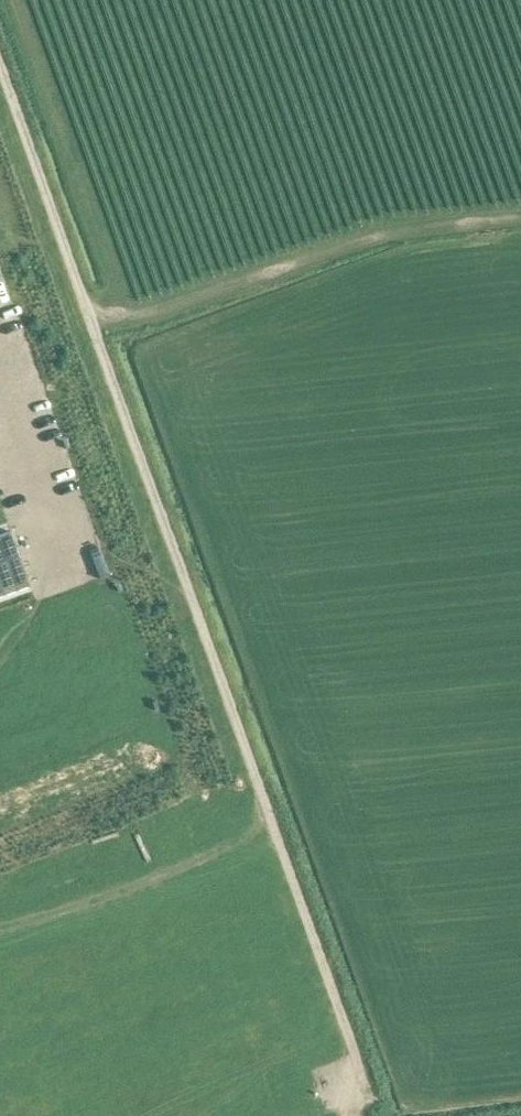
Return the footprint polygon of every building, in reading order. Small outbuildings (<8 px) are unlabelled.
[(10,531),(0,535),(0,597),(30,586),(10,531)]
